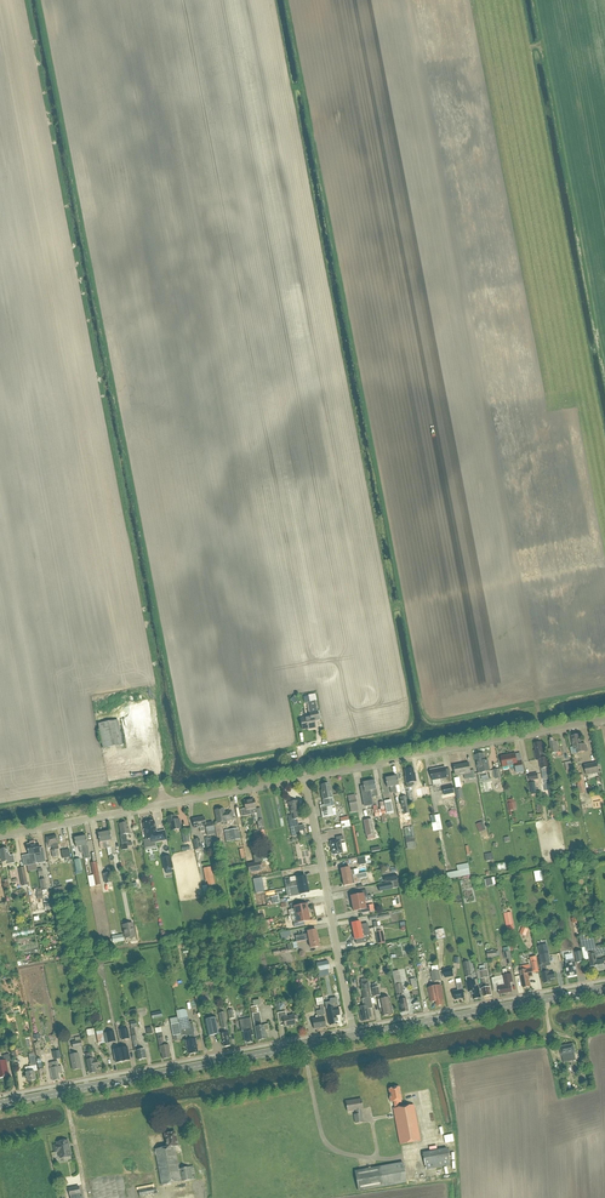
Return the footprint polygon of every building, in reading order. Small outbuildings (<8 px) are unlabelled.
[(314,694),(307,696),(309,703),(316,701),(314,694)] [(314,721),(319,720),(316,701),(309,703),(307,703),(310,717),(300,719),(302,730),(310,728),(310,729),(316,728),(314,721)] [(103,749),(122,745),(118,720),(98,724),(101,741),(102,747),(103,749)] [(581,745),(579,735),(572,737),(574,750),(577,749),(578,753),(587,751),(587,747),(585,747),(585,744),(581,745)] [(555,742),(555,740),(549,741),(551,749),(549,749),(550,754),(557,753),(558,756),(562,756),(561,752),(559,753),(557,741),(555,742)] [(545,758),(542,742),(534,744),(536,751),(534,751),(536,760),(540,760),(543,777),(550,775),(547,758),(545,758)] [(490,771),(489,765),(488,760),(485,761),(483,754),(475,756),(478,768),(477,768),(479,774),(490,771)] [(516,754),(501,757),(504,770),(509,769),(508,766),(515,765),(517,773),(524,772),(522,761),(517,762),(516,754)] [(471,771),(469,763),(454,766),(456,776),(464,775),(465,780),(476,778),(474,770),(471,771)] [(586,776),(599,773),(597,763),(584,765),(586,776)] [(447,776),(445,768),(430,771),(432,781),(441,779),(442,784),(452,782),(451,776),(447,776)] [(414,774),(413,769),(404,770),(406,777),(405,777),(407,787),(412,787),(412,786),(414,785),(413,782),(416,782),(415,774),(414,774)] [(584,786),(583,775),(576,776),(578,787),(579,794),(586,793),(585,785),(584,786)] [(391,777),(394,793),(400,792),(397,776),(391,777)] [(391,794),(394,793),(391,777),(385,778),(387,788),(388,787),(389,790),(390,790),(391,794)] [(374,781),(369,782),(371,797),(378,796),(376,790),(375,786),(375,785),(376,785),(375,781),(374,781)] [(373,806),(371,797),(369,782),(368,782),(362,783),(362,787),(360,787),(362,795),(364,795),(366,807),(373,806)] [(323,800),(324,805),(324,808),(321,808),(322,818),(329,817),(333,816),(331,806),(334,806),(332,799),(332,798),(331,789),(330,790),(329,784),(321,786),(322,791),(321,791),(323,800)] [(443,788),(444,795),(454,793),(453,786),(443,788)] [(428,795),(427,788),(416,790),(418,797),(428,795)] [(406,796),(400,798),(402,809),(403,815),(409,814),(408,807),(406,796)] [(244,801),(245,809),(241,810),(242,816),(257,814),(254,799),(244,801)] [(384,802),(386,815),(393,814),(390,800),(384,802)] [(290,828),(298,827),(297,819),(301,819),(297,801),(289,803),(292,816),(288,816),(290,828)] [(224,814),(224,809),(215,811),(218,824),(226,822),(226,821),(233,819),(231,812),(226,813),(224,814)] [(374,811),(375,817),(381,816),(382,823),(387,822),(385,815),(384,809),(374,811)] [(439,814),(430,816),(434,831),(443,829),(439,814)] [(175,820),(175,816),(168,817),(170,831),(181,829),(179,820),(175,820)] [(204,827),(205,826),(207,836),(215,834),(213,822),(205,824),(204,817),(192,820),(194,828),(199,828),(200,832),(205,831),(204,827)] [(340,821),(342,828),(350,826),(349,819),(340,821)] [(364,821),(367,836),(374,835),(372,819),(364,821)] [(156,832),(154,822),(144,824),(145,830),(144,830),(144,831),(144,834),(145,834),(146,834),(147,840),(151,839),(152,842),(154,842),(166,839),(165,832),(157,833),(157,832),(156,832)] [(127,830),(126,823),(119,824),(121,835),(120,835),(122,844),(122,847),(121,847),(122,850),(128,849),(127,843),(128,843),(126,834),(129,834),(129,829),(127,830)] [(483,825),(477,827),(479,833),(486,830),(483,825)] [(184,843),(190,842),(187,829),(181,830),(184,843)] [(240,840),(238,829),(233,830),(228,830),(224,831),(226,842),(240,840)] [(101,849),(107,848),(104,833),(98,834),(101,849)] [(86,836),(80,837),(83,853),(84,860),(90,858),(88,845),(87,845),(86,836)] [(333,855),(343,853),(340,841),(344,840),(343,836),(336,838),(336,841),(331,842),(333,855)] [(58,844),(56,837),(47,838),(48,843),(47,844),(48,848),(52,848),(53,850),(52,851),(53,858),(59,857),(58,850),(59,849),(58,844)] [(80,853),(83,853),(80,837),(74,839),(76,847),(79,847),(80,853)] [(414,837),(405,839),(407,850),(416,848),(414,837)] [(217,838),(208,839),(210,847),(218,845),(217,838)] [(147,840),(143,840),(145,848),(155,846),(154,842),(152,842),(151,839),(147,840)] [(33,844),(37,865),(46,863),(45,856),(41,857),(38,843),(37,844),(36,843),(34,843),(34,844),(33,844)] [(37,865),(33,844),(31,845),(31,844),(29,844),(28,845),(27,846),(29,856),(30,859),(25,860),(26,867),(37,865)] [(8,854),(7,849),(0,850),(2,863),(6,862),(7,865),(15,863),(14,856),(9,856),(8,854)] [(62,859),(70,857),(69,849),(61,851),(62,859)] [(163,870),(173,869),(170,856),(161,858),(163,870)] [(366,864),(365,857),(358,858),(359,866),(366,864)] [(76,872),(83,871),(80,859),(74,860),(76,872)] [(249,873),(262,870),(260,862),(247,865),(249,873)] [(447,873),(448,879),(470,875),(468,863),(457,865),(458,871),(447,873)] [(24,867),(19,868),(23,886),(28,885),(24,867)] [(211,868),(203,869),(205,882),(213,881),(211,868)] [(343,878),(354,875),(353,873),(350,873),(349,868),(341,869),(343,878)] [(104,874),(105,884),(112,883),(110,873),(104,874)] [(368,878),(367,873),(354,875),(343,878),(344,886),(352,884),(360,883),(360,880),(368,878)] [(290,879),(284,880),(286,889),(290,888),(299,886),(307,885),(305,876),(297,878),(297,881),(290,882),(290,879)] [(496,878),(485,880),(486,887),(497,885),(496,878)] [(253,884),(255,893),(264,891),(262,882),(253,884)] [(392,889),(391,883),(379,885),(380,891),(392,889)] [(299,886),(290,888),(292,897),(301,895),(301,894),(309,893),(308,893),(307,885),(299,886)] [(56,897),(65,896),(63,887),(54,888),(56,897)] [(352,904),(365,902),(364,897),(367,897),(366,890),(357,892),(358,895),(351,897),(352,904)] [(267,905),(265,893),(256,895),(258,902),(256,903),(257,907),(267,905)] [(296,915),(308,913),(307,905),(299,906),(299,902),(290,904),(291,911),(295,910),(296,915)] [(365,902),(352,904),(354,912),(361,910),(361,914),(370,912),(369,905),(365,906),(365,902)] [(308,913),(296,915),(297,920),(293,921),(294,927),(303,926),(303,922),(310,921),(308,913)] [(512,916),(504,917),(506,926),(508,936),(515,935),(513,924),(512,916)] [(261,933),(265,932),(270,924),(269,920),(259,922),(261,933)] [(353,932),(369,929),(368,923),(360,925),(360,922),(351,923),(353,932)] [(370,934),(369,929),(353,932),(355,940),(356,940),(357,944),(364,943),(363,938),(362,935),(370,934)] [(437,941),(446,939),(444,929),(434,931),(437,941)] [(134,930),(125,931),(126,938),(135,936),(134,930)] [(296,943),(309,940),(317,939),(316,930),(308,932),(308,935),(295,937),(296,943)] [(377,945),(385,943),(382,931),(375,932),(377,945)] [(124,941),(123,934),(112,936),(113,943),(124,941)] [(586,937),(580,938),(582,948),(585,948),(586,952),(588,952),(590,962),(589,962),(591,973),(604,970),(604,967),(604,959),(595,961),(594,957),(604,955),(604,948),(597,949),(595,939),(586,940),(586,937)] [(317,939),(309,940),(311,948),(319,947),(317,939)] [(547,944),(539,946),(541,955),(543,965),(541,966),(542,973),(543,979),(544,979),(545,983),(551,982),(550,979),(555,978),(554,972),(550,973),(549,971),(548,972),(546,963),(550,962),(549,954),(547,944)] [(510,951),(503,953),(505,959),(507,959),(508,964),(513,963),(510,951)] [(577,963),(585,962),(582,951),(575,952),(577,963)] [(575,963),(574,960),(566,961),(567,965),(566,965),(568,977),(577,975),(575,963)] [(318,971),(329,969),(328,961),(316,963),(318,971)] [(466,977),(472,976),(469,962),(463,963),(466,977)] [(446,978),(454,976),(453,968),(444,970),(446,978)] [(524,988),(531,986),(529,979),(530,979),(530,977),(533,977),(532,969),(521,971),(524,988)] [(441,981),(439,970),(432,972),(431,972),(433,982),(441,981)] [(486,984),(485,978),(489,978),(487,970),(480,971),(481,979),(482,985),(483,988),(482,988),(484,997),(491,995),(490,987),(488,987),(487,984),(486,984)] [(504,984),(506,993),(512,992),(510,983),(513,983),(511,974),(503,976),(504,984)] [(506,993),(504,984),(503,984),(502,976),(492,978),(493,985),(497,984),(499,995),(506,993)] [(401,979),(393,980),(394,985),(396,994),(403,993),(401,983),(401,979)] [(360,983),(363,999),(371,998),(368,981),(360,983)] [(466,983),(468,989),(468,993),(472,992),(473,1000),(481,998),(479,988),(477,989),(475,981),(466,983)] [(455,1000),(465,998),(462,983),(457,984),(458,991),(453,992),(455,1000)] [(429,988),(430,994),(432,1003),(436,1002),(437,1007),(443,1006),(442,1001),(444,1000),(441,985),(434,987),(429,988)] [(373,997),(378,996),(380,996),(378,987),(372,989),(373,997)] [(201,1002),(211,1001),(209,991),(199,993),(201,1002)] [(403,1000),(402,995),(396,996),(397,1001),(399,1001),(401,1013),(409,1011),(406,999),(403,1000)] [(391,1007),(390,998),(378,1000),(380,1008),(381,1008),(382,1016),(393,1014),(392,1010),(393,1010),(392,1007),(391,1007)] [(371,999),(363,1000),(364,1007),(359,1007),(361,1019),(363,1018),(363,1021),(369,1020),(369,1017),(371,1017),(370,1009),(372,1008),(371,999)] [(331,1001),(325,1003),(326,1009),(327,1009),(330,1025),(329,1025),(330,1025),(337,1024),(337,1022),(338,1022),(337,1018),(336,1019),(335,1016),(339,1015),(337,1002),(332,1003),(331,1001)] [(314,1029),(315,1029),(326,1027),(324,1015),(325,1015),(323,1005),(320,1005),(321,1010),(316,1011),(317,1018),(312,1019),(314,1029)] [(258,1013),(257,1006),(251,1007),(252,1014),(257,1041),(267,1039),(265,1031),(269,1030),(268,1025),(262,1026),(260,1013),(258,1013)] [(228,1028),(225,1012),(219,1013),(222,1029),(224,1028),(225,1032),(220,1033),(222,1043),(223,1042),(224,1047),(230,1046),(229,1041),(230,1041),(228,1032),(228,1028)] [(286,1017),(285,1012),(277,1013),(278,1021),(283,1020),(285,1027),(295,1025),(294,1020),(297,1020),(298,1019),(297,1016),(297,1015),(295,1016),(295,1015),(286,1017)] [(192,1039),(190,1028),(188,1018),(179,1020),(182,1036),(186,1035),(187,1040),(185,1041),(186,1049),(187,1048),(189,1054),(198,1053),(197,1047),(198,1046),(196,1038),(192,1039)] [(208,1036),(219,1034),(216,1018),(205,1020),(208,1036)] [(253,1035),(250,1018),(239,1020),(242,1032),(243,1032),(245,1041),(247,1041),(247,1043),(253,1042),(251,1035),(253,1035)] [(173,1036),(181,1034),(179,1023),(171,1025),(173,1036)] [(122,1040),(129,1039),(127,1029),(120,1030),(122,1040)] [(105,1043),(103,1034),(103,1031),(96,1032),(98,1044),(105,1043)] [(106,1033),(108,1043),(116,1042),(114,1032),(106,1033)] [(136,1035),(135,1035),(134,1032),(131,1033),(133,1042),(134,1050),(136,1050),(138,1061),(146,1059),(144,1050),(139,1050),(139,1046),(138,1046),(137,1041),(136,1035)] [(163,1038),(162,1032),(157,1033),(158,1039),(160,1053),(162,1053),(163,1059),(170,1058),(169,1053),(170,1053),(169,1046),(165,1046),(163,1038)] [(81,1041),(80,1037),(74,1038),(75,1042),(72,1042),(73,1049),(82,1047),(81,1040),(81,1041)] [(576,1060),(575,1054),(574,1044),(560,1047),(562,1057),(564,1063),(576,1060)] [(120,1049),(123,1062),(130,1060),(127,1047),(120,1049)] [(116,1063),(123,1062),(120,1049),(113,1050),(116,1063)] [(54,1060),(61,1059),(60,1051),(53,1052),(54,1060)] [(93,1061),(91,1053),(86,1054),(90,1073),(95,1072),(94,1067),(98,1067),(97,1060),(93,1061)] [(73,1070),(81,1069),(78,1054),(70,1055),(73,1070)] [(9,1076),(6,1063),(11,1062),(10,1055),(3,1056),(4,1061),(0,1062),(0,1078),(9,1076)] [(29,1057),(31,1066),(25,1067),(26,1073),(28,1082),(36,1081),(34,1072),(38,1071),(35,1056),(29,1057)] [(58,1067),(57,1062),(50,1063),(53,1080),(59,1079),(58,1072),(62,1072),(61,1067),(58,1067)] [(402,1103),(401,1100),(402,1100),(399,1087),(389,1089),(390,1098),(390,1102),(391,1101),(391,1102),(394,1102),(395,1108),(393,1109),(400,1145),(421,1141),(414,1105),(399,1108),(398,1103),(402,1103)] [(363,1122),(361,1110),(363,1109),(361,1099),(346,1102),(348,1112),(356,1110),(356,1115),(354,1115),(355,1123),(363,1122)] [(162,1186),(182,1182),(175,1146),(178,1146),(175,1133),(165,1135),(167,1148),(155,1150),(162,1186)] [(444,1142),(453,1141),(452,1134),(443,1135),(444,1142)] [(70,1156),(67,1141),(57,1143),(58,1145),(54,1146),(55,1152),(59,1152),(60,1158),(70,1156)] [(426,1169),(450,1164),(447,1148),(423,1153),(426,1169)] [(358,1191),(381,1187),(406,1182),(403,1163),(355,1171),(358,1191)] [(183,1182),(192,1180),(190,1167),(180,1169),(183,1182)] [(68,1189),(70,1197),(83,1197),(82,1196),(81,1197),(80,1195),(79,1187),(68,1189)] [(140,1197),(154,1195),(152,1187),(138,1190),(140,1197)]
